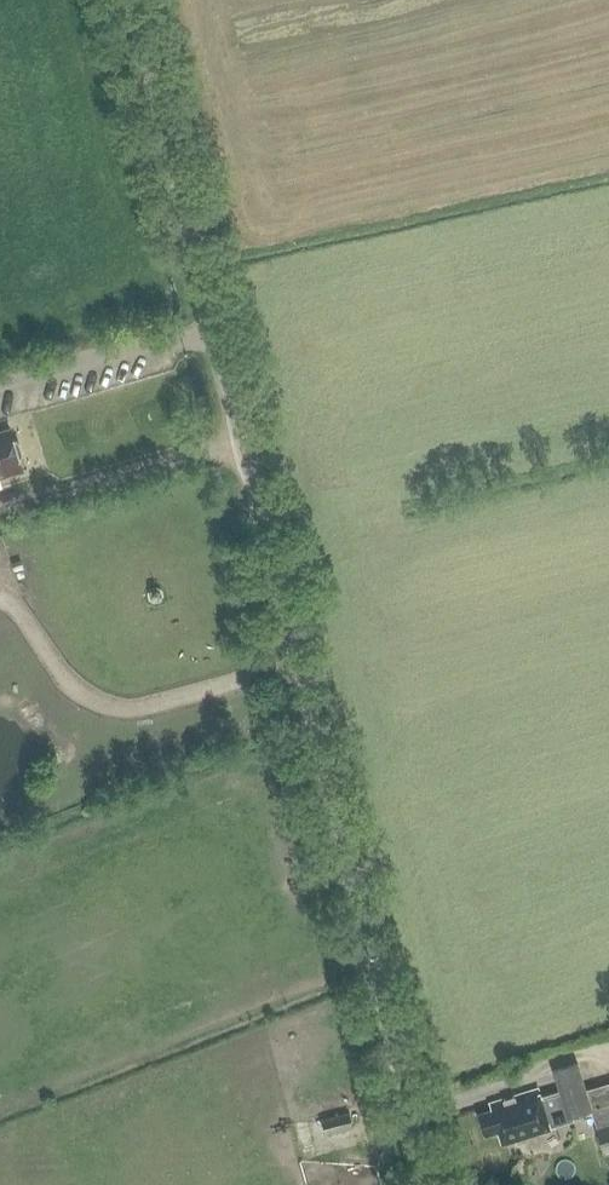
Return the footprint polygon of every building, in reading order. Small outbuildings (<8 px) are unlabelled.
[(23,470),(20,459),(22,453),(19,444),(14,440),(10,428),(0,432),(0,477),(23,470)] [(608,1153),(608,1081),(587,1089),(577,1061),(554,1069),(561,1089),(542,1095),(538,1086),(490,1103),(492,1110),(479,1114),(486,1134),(498,1130),(504,1145),(552,1128),(574,1120),(572,1115),(592,1108),(598,1127),(596,1128),(605,1154),(608,1153)] [(323,1120),(326,1135),(354,1129),(351,1113),(323,1120)]
